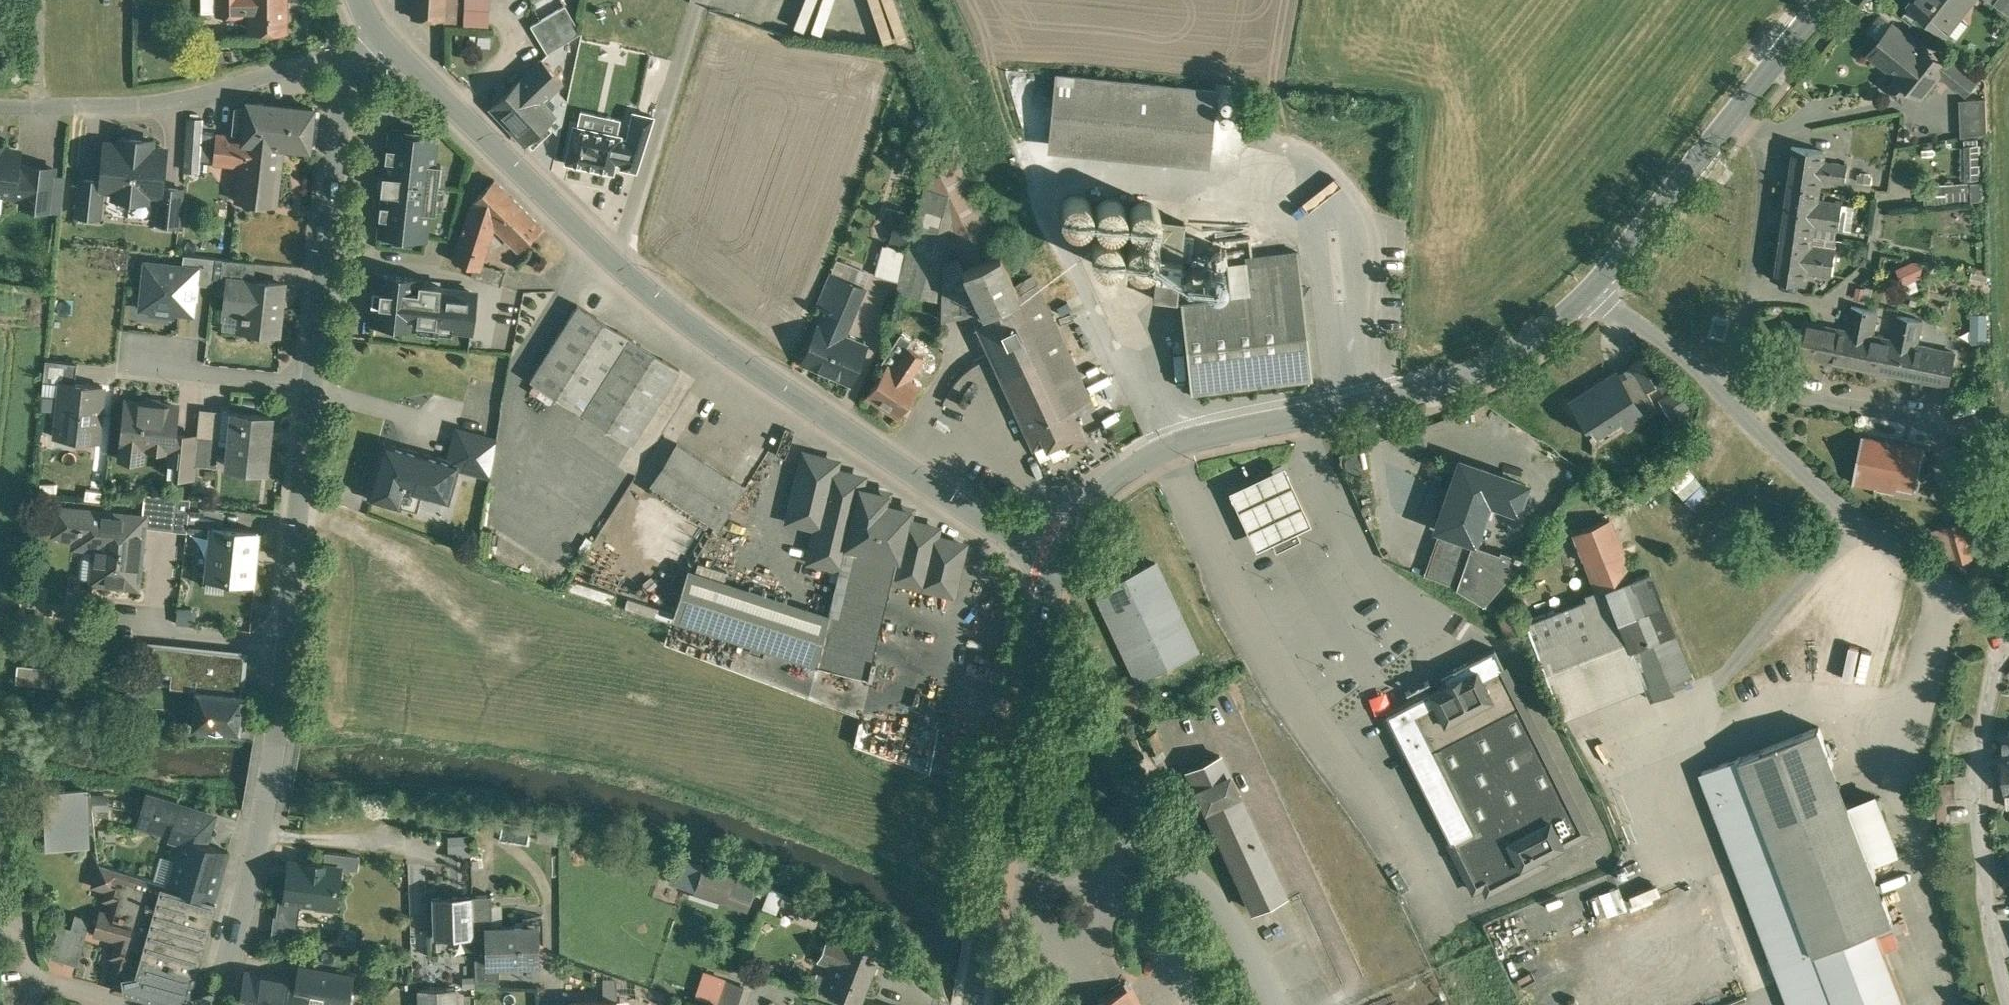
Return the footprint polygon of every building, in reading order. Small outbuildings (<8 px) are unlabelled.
[(219,13),(243,13),(243,9),(251,9),(251,29),(286,29),(286,0),(219,0),(219,13)] [(412,18),(445,19),(446,0),(413,0),(412,18)] [(1912,2),(1947,31),(1972,0),(1914,0),(1912,2)] [(565,6),(531,25),(549,54),(582,34),(565,6)] [(1922,44),(1906,31),(1898,40),(1888,32),(1872,51),(1899,72),(1896,75),(1889,85),(1903,97),(1911,87),(1923,97),(1942,73),(1950,64),(1949,63),(1923,43),(1922,44)] [(635,56),(599,48),(594,74),(630,81),(635,56)] [(1979,81),(1951,60),(1949,63),(1950,64),(1942,73),(1968,94),(1979,81)] [(543,62),(494,109),(532,148),(551,129),(548,126),(557,117),(541,100),(548,93),(551,96),(564,83),(543,62)] [(1214,91),(1055,75),(1049,135),(1208,151),(1214,91)] [(1987,99),(1961,100),(1962,138),(1988,133),(1987,99)] [(290,108),(247,103),(243,137),(240,166),(236,202),(275,206),(281,147),(308,150),(313,111),(305,110),(305,104),(291,102),(290,108)] [(616,113),(570,103),(561,146),(571,148),(569,154),(612,163),(616,142),(611,140),(616,113)] [(203,119),(188,118),(184,170),(200,171),(203,119)] [(243,137),(216,134),(213,163),(240,166),(243,137)] [(390,135),(380,234),(425,239),(435,139),(390,135)] [(153,140),(120,137),(119,144),(106,142),(102,180),(101,188),(102,188),(159,194),(161,194),(162,187),(166,149),(152,147),(153,140)] [(2,150),(2,147),(0,146),(0,192),(24,194),(27,167),(17,166),(18,151),(2,150)] [(1827,152),(1793,147),(1787,186),(1820,191),(1821,179),(1846,183),(1848,166),(1825,162),(1827,152)] [(1019,292),(958,162),(921,179),(925,188),(982,309),(977,311),(1033,432),(1028,434),(1034,447),(1045,441),(1048,447),(1064,439),(1068,447),(1087,438),(1077,417),(1073,408),(1019,292)] [(54,167),(27,164),(27,167),(24,194),(23,205),(49,208),(53,175),(54,167)] [(65,176),(53,175),(49,208),(49,210),(61,211),(65,176)] [(102,180),(80,178),(77,214),(99,216),(102,188),(101,188),(102,180)] [(542,226),(495,180),(472,203),(490,221),(519,249),(542,226)] [(1820,191),(1787,186),(1780,231),(1813,236),(1815,226),(1839,229),(1843,204),(1818,200),(1820,191)] [(183,189),(162,187),(161,194),(159,194),(157,222),(179,224),(183,189)] [(982,309),(925,188),(908,251),(900,282),(898,290),(944,302),(952,311),(977,311),(982,309)] [(1091,217),(1092,211),(1090,205),(1087,200),(1082,197),(1075,195),(1069,197),(1064,200),(1061,206),(1060,212),(1061,218),(1065,223),(1070,226),(1076,227),(1082,226),(1087,223),(1091,217)] [(1125,219),(1127,213),(1125,207),(1122,202),(1116,198),(1110,197),(1104,198),(1099,202),(1096,207),(1094,213),(1096,220),(1099,225),(1105,228),(1111,229),(1117,228),(1122,224),(1125,219)] [(1158,222),(1159,216),(1157,210),(1154,204),(1148,201),(1142,200),(1136,201),(1131,205),(1128,210),(1127,216),(1128,222),(1131,228),(1137,231),(1143,232),(1149,231),(1154,227),(1158,222)] [(454,260),(454,262),(459,263),(474,268),(481,270),(482,265),(493,231),(486,229),(490,221),(472,203),(454,260)] [(1813,236),(1780,231),(1774,277),(1807,282),(1808,271),(1833,274),(1836,249),(1812,246),(1813,236)] [(1123,254),(1124,248),(1123,242),(1119,237),(1114,233),(1108,232),(1101,233),(1096,237),(1093,242),(1092,248),(1093,255),(1097,260),(1102,263),(1108,264),(1114,263),(1119,259),(1123,254)] [(1156,257),(1157,251),(1156,245),(1153,240),(1147,237),(1141,235),(1135,237),(1130,240),(1126,246),(1125,252),(1127,258),(1130,263),(1136,266),(1142,268),(1148,266),(1153,263),(1156,257)] [(908,251),(883,245),(875,275),(900,282),(908,251)] [(1251,294),(1181,302),(1191,390),(1312,377),(1305,307),(1311,306),(1308,287),(1302,288),(1298,252),(1247,258),(1251,294)] [(183,255),(183,262),(198,263),(197,283),(210,284),(212,257),(183,255)] [(454,260),(444,257),(441,268),(456,273),(459,263),(454,262),(454,260)] [(144,259),(141,306),(195,310),(197,283),(198,263),(183,262),(144,259)] [(256,263),(224,259),(222,279),(229,279),(229,277),(254,279),(256,263)] [(505,272),(482,265),(481,270),(474,268),(471,277),(501,286),(505,272)] [(866,289),(831,275),(818,306),(827,309),(820,327),(847,337),(866,289)] [(254,279),(229,277),(229,279),(227,305),(244,307),(243,314),(241,314),(241,317),(243,317),(242,330),(279,334),(281,308),(279,307),(282,281),(254,279)] [(378,279),(374,317),(469,329),(473,290),(378,279)] [(1092,399),(1038,283),(1019,292),(1073,408),(1092,399)] [(679,369),(577,304),(530,380),(632,444),(679,369)] [(1852,307),(1847,331),(1837,329),(1830,362),(1876,371),(1883,338),(1873,336),(1878,312),(1852,307)] [(1923,321),(1897,316),(1892,340),(1883,338),(1876,371),(1935,383),(1942,350),(1918,346),(1923,321)] [(1837,329),(1805,323),(1799,355),(1830,362),(1837,329)] [(847,337),(820,327),(805,364),(851,383),(866,345),(847,337)] [(922,357),(905,348),(891,372),(908,382),(922,357)] [(1955,353),(1942,350),(1935,383),(1949,386),(1955,353)] [(77,363),(45,360),(43,382),(61,384),(61,382),(75,383),(77,363)] [(891,372),(885,368),(868,396),(902,416),(918,387),(908,382),(891,372)] [(1657,406),(1634,370),(1620,379),(1643,414),(1657,406)] [(1615,378),(1588,396),(1587,394),(1572,403),(1589,430),(1588,430),(1593,437),(1596,435),(1594,432),(1620,415),(1627,426),(1644,415),(1643,414),(1620,379),(1617,375),(1615,377),(1615,378)] [(75,383),(61,382),(61,384),(56,431),(76,433),(76,439),(96,441),(100,412),(97,412),(98,401),(102,402),(103,386),(75,383)] [(160,400),(146,399),(145,403),(126,401),(120,457),(141,460),(142,447),(171,450),(169,474),(193,477),(197,437),(197,436),(174,433),(177,406),(159,404),(160,400)] [(1092,399),(1073,408),(1077,417),(1096,408),(1092,399)] [(233,412),(200,409),(197,436),(197,437),(220,440),(223,412),(233,413),(233,412)] [(271,416),(233,412),(233,413),(229,454),(247,456),(245,468),(265,470),(271,416)] [(497,440),(464,432),(459,448),(494,455),(497,440)] [(1901,443),(1863,436),(1854,482),(1878,486),(1879,480),(1918,488),(1926,448),(1909,445),(1911,438),(1903,437),(1901,443)] [(745,487),(678,444),(652,485),(715,525),(720,528),(745,487)] [(457,464),(386,445),(372,497),(399,504),(404,487),(447,500),(457,464)] [(494,455),(459,448),(456,460),(480,467),(478,472),(490,475),(494,455)] [(689,569),(674,616),(817,663),(862,674),(871,676),(876,657),(872,657),(891,577),(950,591),(950,592),(953,592),(965,544),(936,537),(938,528),(908,520),(911,508),(886,502),(888,493),(861,486),(863,478),(835,471),(837,462),(805,454),(803,465),(790,518),(841,531),(833,564),(840,566),(829,614),(689,569)] [(1525,485),(1459,462),(1436,526),(1473,539),(1487,500),(1516,510),(1525,485)] [(1291,467),(1233,493),(1261,553),(1275,546),(1271,539),(1295,528),(1298,536),(1319,527),(1291,467)] [(176,496),(145,493),(142,517),(144,517),(143,527),(173,529),(176,496)] [(216,508),(189,506),(187,529),(213,532),(214,526),(216,508)] [(142,517),(57,508),(55,533),(56,533),(60,538),(71,539),(76,535),(79,535),(79,530),(102,532),(100,560),(95,559),(93,580),(137,585),(143,527),(144,517),(142,517)] [(1607,519),(1572,533),(1595,592),(1582,597),(1585,604),(1528,624),(1563,715),(1644,686),(1649,699),(1683,687),(1679,678),(1689,674),(1648,572),(1631,579),(1607,519)] [(1962,522),(1947,526),(1952,545),(1968,541),(1962,522)] [(258,531),(214,526),(213,532),(209,569),(225,571),(225,577),(251,579),(254,551),(256,551),(258,531)] [(1275,546),(1277,551),(1300,540),(1298,536),(1295,528),(1271,539),(1275,546)] [(1471,547),(1437,535),(1423,574),(1445,582),(1456,589),(1471,547)] [(1968,541),(1952,545),(1957,561),(1972,556),(1968,541)] [(1499,556),(1471,547),(1456,589),(1476,600),(1475,602),(1483,606),(1486,607),(1520,559),(1500,552),(1499,556)] [(1095,590),(1135,678),(1195,650),(1155,562),(1095,590)] [(150,644),(147,671),(199,676),(197,689),(193,726),(239,731),(239,730),(241,730),(243,713),(241,712),(243,694),(243,693),(241,693),(245,654),(150,644)] [(1587,832),(1503,666),(1494,648),(1440,676),(1445,683),(1429,691),(1427,689),(1413,696),(1414,699),(1385,714),(1448,840),(1473,890),(1483,885),(1486,892),(1546,862),(1542,855),(1587,832)] [(1893,920),(1820,727),(1704,771),(1777,964),(1817,949),(1875,927),(1893,920)] [(979,739),(953,734),(947,764),(972,769),(979,739)] [(1285,893),(1219,753),(1209,758),(1187,768),(1194,782),(1187,785),(1193,797),(1199,794),(1253,908),(1285,893)] [(84,791),(48,792),(50,846),(79,845),(79,846),(86,846),(85,832),(84,794),(84,791)] [(99,864),(91,793),(84,794),(85,832),(94,832),(97,853),(99,864)] [(179,806),(145,795),(145,798),(137,826),(185,839),(190,823),(176,819),(179,806)] [(211,829),(190,823),(185,839),(171,886),(215,900),(229,851),(207,845),(211,829)] [(99,864),(97,853),(96,853),(98,866),(109,869),(108,872),(111,873),(107,889),(113,891),(110,900),(116,902),(109,925),(94,921),(93,922),(119,930),(116,940),(120,941),(116,956),(121,957),(116,974),(121,975),(117,987),(138,993),(167,885),(99,864)] [(323,863),(308,861),(308,863),(290,861),(285,899),(335,905),(337,882),(338,882),(338,875),(339,867),(323,865),(323,863)] [(806,902),(732,875),(729,885),(834,925),(837,917),(805,905),(806,902)] [(167,885),(138,993),(178,1004),(185,1004),(215,900),(171,886),(167,885)] [(473,896),(432,897),(434,937),(474,936),(473,896)] [(492,896),(473,896),(474,936),(476,985),(500,986),(499,965),(487,965),(486,928),(493,927),(492,896)] [(91,919),(75,915),(71,929),(87,933),(91,919)] [(71,929),(60,925),(50,959),(78,966),(87,933),(71,929)] [(493,927),(486,928),(487,965),(499,965),(539,964),(538,943),(533,943),(532,926),(493,927)] [(1817,949),(1838,1004),(1905,1004),(1875,927),(1817,949)] [(847,942),(829,936),(819,962),(837,967),(847,942)] [(879,953),(847,942),(837,967),(827,993),(860,1004),(879,953)] [(1777,964),(1793,1004),(1838,1004),(1817,949),(1777,964)] [(247,974),(242,1004),(304,1004),(306,1004),(327,1004),(330,989),(324,988),(326,974),(301,970),(299,984),(247,974)] [(326,974),(324,988),(330,989),(327,1004),(329,1004),(345,1004),(350,978),(326,974)] [(1127,987),(1094,1004),(1136,1004),(1127,987)] [(419,989),(420,1004),(456,1004),(456,988),(419,989)] [(617,991),(604,991),(603,999),(616,999),(617,991)]
